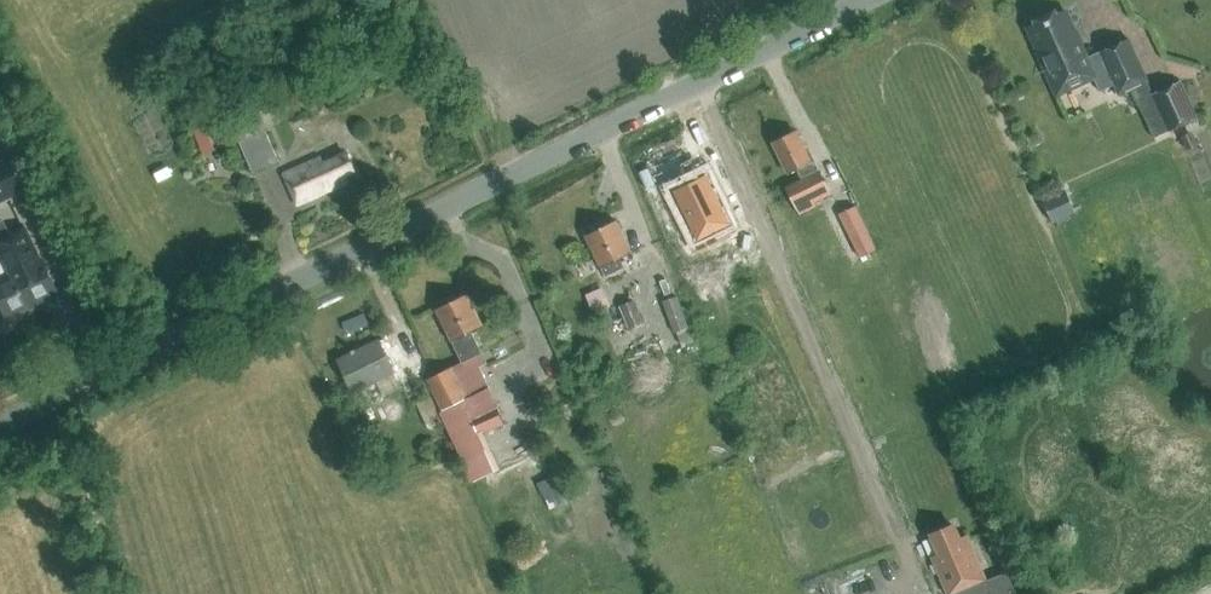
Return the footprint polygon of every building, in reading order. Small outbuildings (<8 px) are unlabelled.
[(1056,94),(1093,77),(1100,91),(1115,84),(1119,94),(1147,81),(1128,39),(1100,52),(1101,54),(1088,60),(1065,10),(1057,14),(1055,9),(1034,19),(1036,23),(1028,27),(1039,52),(1037,53),(1056,94)] [(1152,95),(1169,131),(1196,118),(1179,82),(1152,95)] [(159,104),(138,110),(151,150),(171,144),(159,104)] [(257,109),(229,121),(252,175),(278,163),(265,130),(266,130),(257,109)] [(193,131),(203,154),(225,145),(215,122),(193,131)] [(796,131),(773,142),(789,173),(797,169),(802,179),(786,187),(799,215),(816,206),(811,195),(827,187),(809,151),(806,153),(796,131)] [(1198,145),(1192,134),(1181,139),(1187,151),(1198,145)] [(354,172),(345,153),(323,163),(320,157),(283,174),(297,205),(334,188),(347,182),(345,176),(354,172)] [(27,187),(12,157),(0,163),(0,200),(27,187)] [(683,187),(675,191),(698,238),(700,237),(728,223),(715,197),(705,176),(683,187)] [(1044,206),(1051,220),(1074,210),(1068,195),(1044,206)] [(857,205),(840,213),(860,256),(876,249),(864,225),(866,225),(857,205)] [(24,226),(9,234),(2,221),(0,222),(0,254),(5,264),(7,263),(12,273),(10,274),(11,276),(0,282),(0,295),(8,312),(0,316),(0,319),(9,314),(9,315),(57,291),(42,261),(41,261),(24,226)] [(619,259),(631,254),(616,221),(585,235),(600,268),(601,267),(605,277),(623,268),(619,259)] [(610,308),(602,287),(585,294),(593,314),(610,308)] [(466,294),(435,309),(461,363),(481,354),(470,332),(482,327),(466,294)] [(694,341),(676,297),(661,303),(674,333),(676,332),(682,346),(694,341)] [(643,323),(634,300),(619,307),(629,329),(643,323)] [(397,380),(423,366),(413,344),(400,350),(392,334),(379,340),(337,360),(352,391),(393,372),(397,380)] [(425,380),(439,413),(467,401),(452,367),(425,380)] [(470,417),(478,436),(505,425),(505,423),(497,406),(470,417)] [(501,471),(493,452),(462,466),(470,484),(501,471)] [(987,579),(969,538),(961,541),(954,525),(933,535),(939,550),(931,554),(949,593),(951,593),(987,579)]
